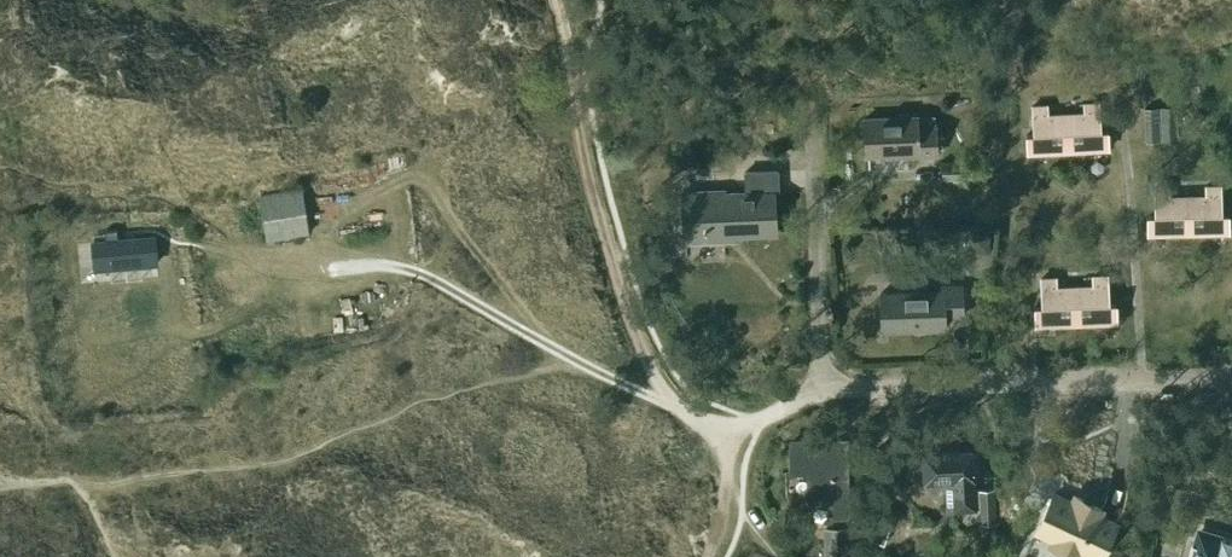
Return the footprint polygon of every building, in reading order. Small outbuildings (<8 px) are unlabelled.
[(1066,114),(1068,151),(1108,149),(1107,131),(1100,131),(1098,103),(1084,104),(1084,113),(1066,114)] [(1068,151),(1066,114),(1047,115),(1047,106),(1032,107),(1033,135),(1026,135),(1027,154),(1068,151)] [(1179,141),(1177,107),(1162,108),(1164,142),(1179,141)] [(1145,142),(1161,141),(1159,108),(1143,109),(1145,142)] [(864,119),(866,155),(898,154),(898,156),(937,154),(935,115),(864,119)] [(776,234),(774,203),(774,193),(778,192),(777,171),(745,172),(746,192),(724,193),(724,191),(682,193),(684,242),(726,241),(726,236),(776,234)] [(1188,197),(1188,234),(1229,233),(1228,215),(1221,215),(1220,186),(1206,186),(1206,196),(1188,197)] [(1188,234),(1188,197),(1169,197),(1169,187),(1154,187),(1155,216),(1147,216),(1148,235),(1188,234)] [(266,240),(309,233),(301,190),(258,198),(266,240)] [(94,244),(96,270),(159,265),(157,240),(121,242),(120,232),(108,233),(109,243),(94,244)] [(1074,287),(1076,324),(1117,322),(1116,304),(1108,304),(1107,276),(1092,276),(1093,286),(1074,287)] [(1076,324),(1074,287),(1056,288),(1056,278),(1041,279),(1042,307),(1034,307),(1035,326),(1076,324)] [(881,330),(945,328),(944,317),(963,316),(962,285),(942,285),(942,291),(880,293),(881,330)] [(845,440),(791,441),(792,473),(809,473),(809,497),(829,496),(829,515),(847,515),(845,440)] [(923,455),(925,483),(946,482),(947,511),(981,509),(981,524),(996,524),(994,490),(975,491),(973,452),(923,455)] [(1036,532),(1054,540),(1051,547),(1072,556),(1078,556),(1080,553),(1089,556),(1101,556),(1116,525),(1098,516),(1101,508),(1075,496),(1072,504),(1053,495),(1036,532)] [(893,519),(876,513),(867,538),(884,544),(893,519)] [(1030,520),(1021,516),(1017,523),(1026,528),(1030,520)] [(852,527),(823,529),(825,556),(854,556),(852,527)] [(1019,531),(1015,539),(1024,543),(1028,536),(1019,531)] [(1202,531),(1197,545),(1192,543),(1188,556),(1231,556),(1231,540),(1202,531)]
